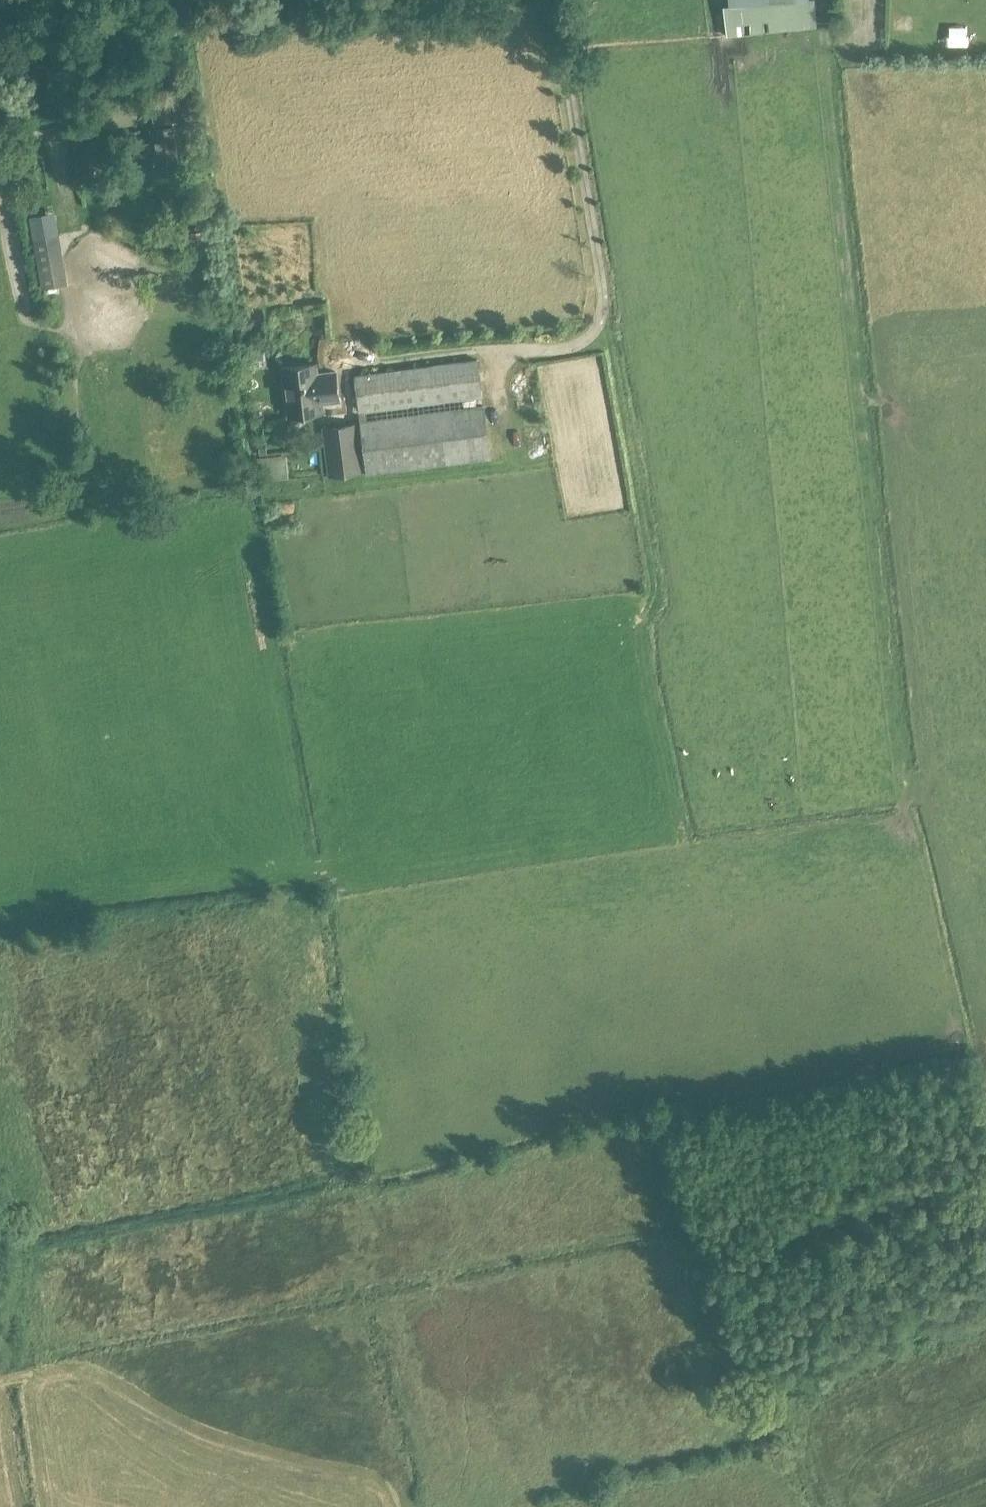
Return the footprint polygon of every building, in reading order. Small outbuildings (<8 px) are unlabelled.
[(725,7),(728,37),(818,27),(815,0),(730,0),(730,6),(725,7)] [(178,126),(153,129),(160,173),(184,170),(182,158),(190,157),(186,134),(179,135),(178,126)] [(34,239),(36,252),(60,248),(58,235),(34,239)] [(479,360),(355,375),(360,412),(361,421),(485,406),(484,396),(479,360)] [(284,369),(289,415),(325,411),(321,384),(319,384),(317,365),(284,369)] [(367,474),(492,458),(485,406),(361,421),(367,474)] [(359,423),(323,427),(330,477),(364,473),(359,423)] [(258,480),(290,478),(288,458),(256,460),(258,480)]
